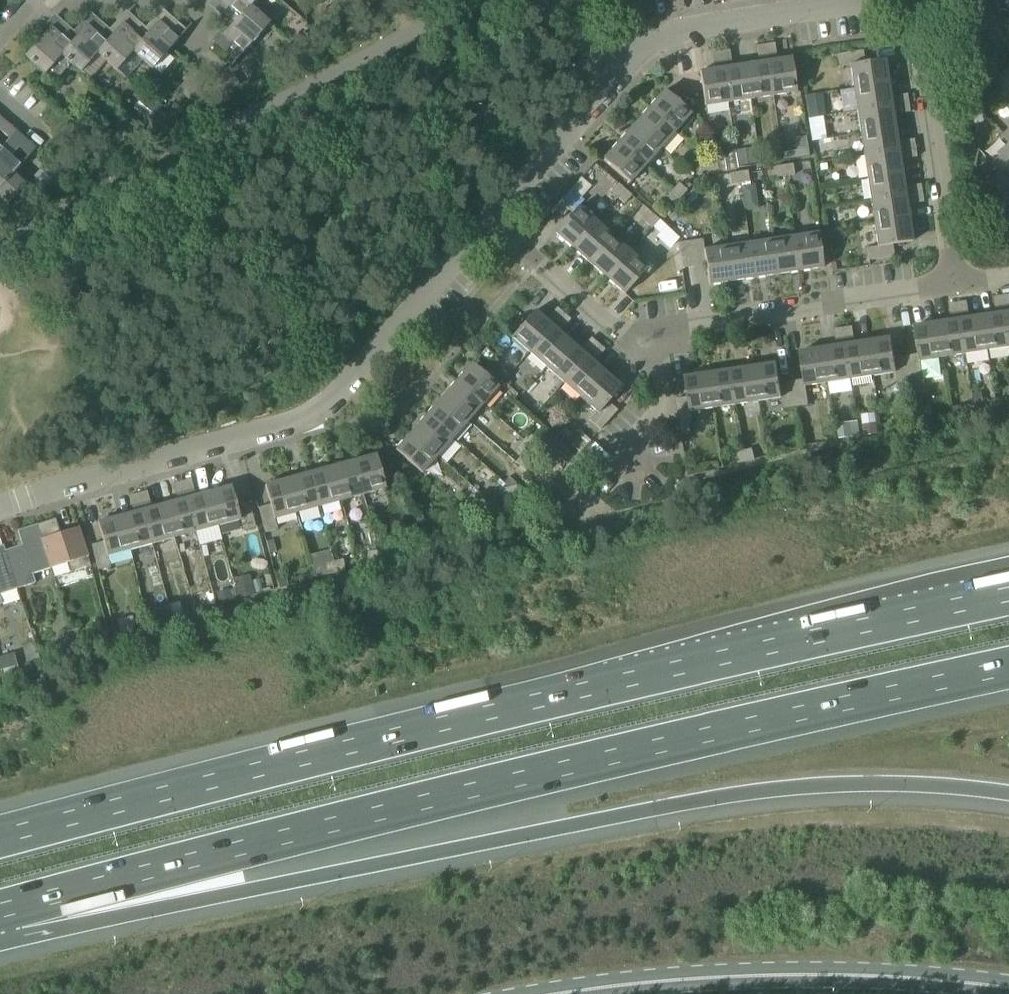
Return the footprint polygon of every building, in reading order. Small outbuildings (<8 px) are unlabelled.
[(236,10),(227,21),(232,26),(249,6),(254,0),(224,0),(236,10)] [(681,0),(677,0),(669,1),(670,11),(682,9),(681,0)] [(997,8),(1004,4),(1000,0),(990,0),(997,8)] [(249,6),(232,26),(224,35),(239,48),(230,58),(235,62),(269,23),(249,6)] [(158,22),(149,32),(150,32),(132,52),(132,53),(153,70),(186,31),(182,27),(174,36),(158,22)] [(122,25),(114,35),(97,54),(97,55),(117,71),(132,53),(132,52),(150,32),(149,32),(145,28),(137,37),(122,25)] [(86,26),(78,36),(79,36),(61,56),(72,65),(82,74),(97,55),(97,54),(114,35),(109,30),(101,40),(86,26)] [(79,36),(78,36),(73,31),(65,41),(51,28),(26,59),(55,84),(72,65),(61,56),(79,36)] [(303,40),(296,33),(289,41),(296,48),(303,40)] [(764,45),(766,56),(775,55),(773,44),(764,45)] [(766,56),(764,45),(755,47),(757,58),(766,56)] [(719,53),(720,63),(729,62),(728,51),(719,53)] [(853,90),(887,85),(883,60),(863,64),(861,51),(836,55),(838,68),(849,66),(853,90)] [(720,63),(719,53),(710,54),(711,65),(720,63)] [(790,59),(767,63),(772,97),(795,93),(790,59)] [(772,97),(767,63),(744,66),(750,100),(772,97)] [(750,100),(744,66),(722,69),(727,104),(750,100)] [(193,69),(187,76),(202,89),(208,82),(193,69)] [(727,104),(722,69),(699,73),(704,107),(727,104)] [(210,86),(215,97),(238,86),(233,75),(210,86)] [(887,85),(853,90),(856,112),(891,107),(887,85)] [(648,109),(675,132),(690,114),(664,91),(648,109)] [(180,95),(173,103),(183,111),(190,103),(180,95)] [(896,106),(907,104),(906,95),(895,97),(896,106)] [(148,122),(159,110),(144,97),(133,109),(148,122)] [(172,120),(174,121),(180,114),(171,106),(169,104),(162,112),(165,114),(172,120)] [(908,113),(907,104),(896,106),(898,114),(908,113)] [(894,129),(891,107),(856,112),(860,134),(894,129)] [(648,109),(634,126),(660,149),(675,132),(648,109)] [(634,126),(619,143),(645,166),(660,149),(634,126)] [(10,140),(17,133),(11,128),(5,136),(10,140)] [(894,129),(860,134),(863,157),(897,151),(894,129)] [(903,151),(914,149),(912,141),(902,142),(903,151)] [(645,166),(619,143),(603,161),(629,184),(645,166)] [(36,150),(31,145),(24,153),(29,157),(36,150)] [(755,165),(753,148),(736,150),(738,167),(755,165)] [(1000,155),(1003,159),(994,167),(1001,175),(1001,174),(1008,183),(1008,148),(1000,155)] [(0,151),(0,204),(4,208),(25,185),(13,174),(21,165),(2,149),(0,151)] [(915,158),(914,149),(903,151),(904,159),(915,158)] [(897,151),(863,157),(867,179),(901,174),(897,151)] [(724,169),(725,171),(738,169),(735,154),(722,156),(724,169)] [(707,160),(709,171),(718,170),(716,158),(707,160)] [(709,171),(707,160),(698,161),(699,173),(709,171)] [(793,164),(783,166),(785,177),(794,176),(793,164)] [(785,177),(783,166),(774,167),(776,178),(785,177)] [(738,172),(740,183),(749,182),(747,171),(738,172)] [(740,183),(738,172),(729,174),(731,185),(740,183)] [(901,174),(867,179),(870,201),(904,196),(901,174)] [(1001,175),(990,184),(993,187),(984,195),(1008,224),(1008,183),(1001,174),(1001,175)] [(678,183),(672,190),(681,198),(687,190),(678,183)] [(617,198),(624,190),(617,184),(610,192),(617,198)] [(910,196),(915,193),(921,194),(920,185),(909,187),(910,196)] [(631,196),(624,190),(617,198),(623,204),(631,196)] [(681,198),(672,190),(666,197),(675,205),(681,198)] [(921,194),(910,196),(911,204),(922,203),(921,194)] [(904,196),(870,201),(873,223),(907,218),(904,196)] [(572,250),(596,223),(578,207),(555,234),(572,250)] [(653,227),(659,220),(652,214),(644,222),(651,229),(653,227)] [(907,218),(873,223),(877,247),(865,249),(867,262),(893,258),(891,245),(911,242),(907,218)] [(653,227),(660,234),(666,227),(659,220),(653,227)] [(596,223),(572,250),(589,264),(612,238),(596,223)] [(816,234),(794,238),(799,272),(822,268),(816,234)] [(612,238),(589,264),(606,279),(629,252),(612,238)] [(794,238),(771,241),(776,275),(799,272),(794,238)] [(731,282),(726,248),(702,251),(701,240),(677,244),(676,244),(676,245),(680,270),(704,266),(707,285),(731,282)] [(776,275),(771,241),(749,244),(754,278),(776,275)] [(749,244),(726,248),(731,282),(754,278),(749,244)] [(629,252),(606,279),(624,295),(647,268),(629,252)] [(1004,307),(1003,297),(994,298),(995,309),(1004,307)] [(966,302),(958,303),(959,315),(968,313),(966,302)] [(959,315),(958,303),(949,305),(951,316),(959,315)] [(556,322),(563,314),(557,308),(549,316),(556,322)] [(528,352),(550,326),(534,311),(511,337),(528,352)] [(570,320),(563,314),(556,322),(562,328),(570,320)] [(1005,314),(983,317),(988,352),(1008,349),(1008,343),(1005,314)] [(988,352),(983,317),(960,320),(966,355),(988,352)] [(966,355),(960,320),(938,324),(943,358),(966,355)] [(918,355),(906,357),(910,383),(922,381),(920,362),(943,358),(938,324),(914,327),(918,355)] [(550,326),(528,352),(545,366),(567,341),(550,326)] [(852,328),(843,329),(844,340),(853,339),(852,328)] [(844,340),(843,329),(834,331),(835,341),(844,340)] [(590,352),(597,344),(591,339),(584,347),(590,352)] [(910,383),(906,357),(895,359),(892,339),(868,343),(873,377),(896,374),(898,384),(910,383)] [(584,356),(567,341),(545,366),(562,381),(584,356)] [(873,377),(868,343),(846,346),(850,381),(873,377)] [(597,344),(590,352),(597,358),(604,350),(597,344)] [(846,346),(824,349),(828,384),(850,381),(846,346)] [(487,362),(493,354),(486,348),(479,355),(487,362)] [(828,384),(824,349),(800,353),(804,380),(791,382),(795,408),(808,406),(805,388),(828,384)] [(584,356),(562,381),(578,396),(601,370),(584,356)] [(488,368),(483,374),(471,364),(456,381),(482,404),(498,387),(502,381),(488,369),(488,368)] [(776,364),(752,367),(758,402),(781,399),(783,410),(795,408),(791,382),(779,384),(776,364)] [(758,402),(752,367),(730,371),(736,406),(758,402)] [(621,388),(601,370),(578,396),(598,413),(590,422),(599,431),(617,411),(608,403),(621,388)] [(736,406),(730,371),(708,374),(714,409),(736,406)] [(714,409),(708,374),(685,378),(688,397),(675,399),(679,426),(692,424),(690,413),(714,409)] [(456,381),(441,399),(467,422),(482,404),(456,381)] [(981,392),(972,395),(975,405),(983,403),(981,392)] [(467,422),(441,399),(426,416),(452,439),(467,422)] [(963,406),(953,408),(954,414),(964,412),(963,406)] [(426,416),(411,433),(437,456),(452,439),(426,416)] [(852,438),(850,423),(837,424),(839,440),(852,438)] [(876,423),(863,425),(864,436),(878,435),(876,423)] [(437,456),(411,433),(396,450),(422,473),(437,456)] [(523,440),(532,448),(538,440),(529,433),(523,440)] [(532,448),(523,440),(517,447),(526,455),(532,448)] [(744,451),(746,462),(755,460),(753,449),(744,451)] [(746,462),(744,451),(735,453),(737,464),(746,462)] [(376,454),(354,460),(364,494),(386,488),(376,454)] [(364,494),(354,460),(332,467),(342,500),(364,494)] [(332,467),(310,473),(320,506),(342,500),(332,467)] [(310,473),(288,479),(298,512),(320,506),(310,473)] [(298,512),(288,479),(264,485),(270,505),(258,509),(265,533),(277,530),(274,519),(298,512)] [(182,482),(185,493),(193,491),(190,480),(182,482)] [(185,493),(182,482),(173,485),(176,495),(185,493)] [(208,492),(217,526),(240,520),(243,531),(255,528),(248,502),(236,506),(230,486),(208,492)] [(508,488),(510,499),(519,497),(517,486),(508,488)] [(510,499),(508,488),(499,489),(501,501),(510,499)] [(146,492),(138,494),(141,505),(149,503),(146,492)] [(217,526),(208,492),(186,499),(195,532),(217,526)] [(480,494),(483,505),(491,503),(489,492),(480,494)] [(141,505),(138,494),(129,497),(132,508),(141,505)] [(483,505),(480,494),(471,496),(474,507),(483,505)] [(195,532),(186,499),(164,505),(173,538),(195,532)] [(173,538),(164,505),(142,511),(151,544),(173,538)] [(142,511),(120,517),(129,550),(151,544),(142,511)] [(129,550),(120,517),(97,523),(103,542),(91,546),(97,571),(110,567),(107,556),(129,550)] [(36,525),(50,569),(67,563),(70,573),(90,566),(78,528),(59,534),(55,519),(36,525)] [(3,546),(2,546),(16,590),(35,584),(32,575),(50,569),(36,525),(17,531),(21,546),(4,551),(3,546)] [(273,540),(266,542),(269,554),(276,552),(273,540)] [(2,546),(0,547),(0,595),(16,590),(2,546)] [(386,547),(378,550),(381,561),(389,558),(386,547)] [(381,561),(378,550),(369,552),(368,549),(355,553),(358,566),(381,561)] [(333,562),(336,573),(345,570),(342,559),(333,562)] [(336,573),(333,562),(325,564),(327,575),(336,573)] [(288,587),(285,578),(277,580),(279,589),(288,587)] [(233,591),(236,600),(250,597),(248,587),(233,591)] [(216,593),(219,606),(232,603),(228,590),(216,593)] [(169,605),(172,617),(183,614),(179,602),(169,605)] [(150,628),(153,628),(172,622),(168,607),(146,613),(150,628)] [(78,629),(69,631),(73,644),(82,642),(78,629)] [(73,644),(69,631),(62,633),(65,646),(73,644)] [(0,657),(0,666),(1,670),(17,666),(14,653),(0,657)]
